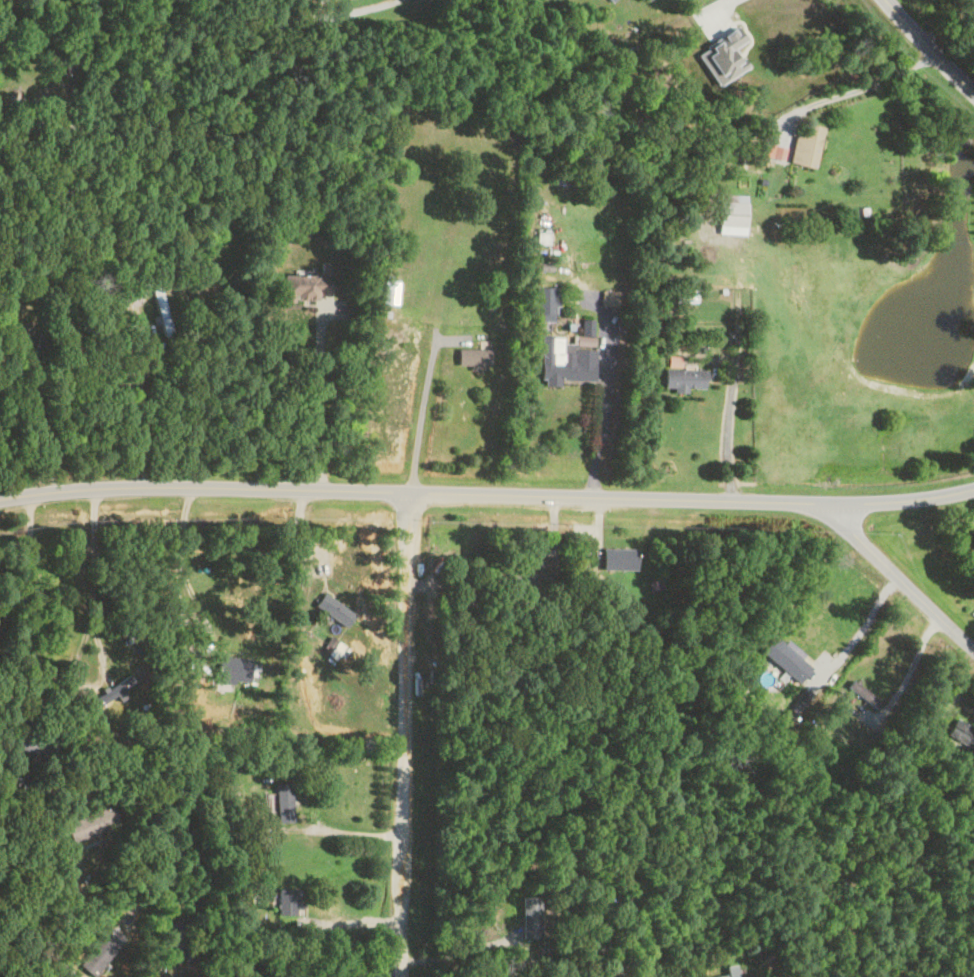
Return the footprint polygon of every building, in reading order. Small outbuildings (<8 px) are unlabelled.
[(794,134),(789,163),(814,168),(822,127),(804,123),(801,136),(794,134)] [(760,156),(782,161),(785,147),(763,142),(760,156)] [(572,172),(562,166),(554,182),(563,188),(572,172)] [(745,195),(719,194),(718,234),(744,235),(745,195)] [(281,275),(280,299),(329,300),(329,262),(319,262),(319,275),(281,275)] [(383,303),(397,304),(398,278),(385,277),(383,303)] [(554,319),(554,288),(537,288),(537,319),(554,319)] [(593,342),(573,342),(573,352),(554,352),(554,336),(541,336),(541,386),(559,387),(559,381),(593,381),(593,342)] [(489,349),(456,349),(456,366),(489,366),(489,349)] [(705,369),(664,369),(664,389),(705,389),(705,369)] [(635,548),(601,548),(601,570),(635,570),(635,548)] [(469,621),(469,586),(453,586),(453,621),(469,621)] [(354,613),(323,593),(314,606),(345,627),(354,613)] [(132,681),(125,674),(90,704),(97,712),(132,681)] [(847,688),(874,708),(879,701),(852,681),(847,688)] [(955,719),(947,734),(973,749),(973,729),(955,719)] [(53,757),(57,739),(21,731),(16,749),(53,757)] [(291,783),(276,783),(276,823),(291,823),(291,783)] [(64,824),(72,843),(116,824),(109,805),(64,824)] [(277,915),(301,915),(301,897),(295,897),(295,889),(277,889),(277,915)] [(521,897),(521,938),(540,938),(540,897),(521,897)] [(123,939),(109,928),(79,967),(92,976),(94,976),(123,939)]
